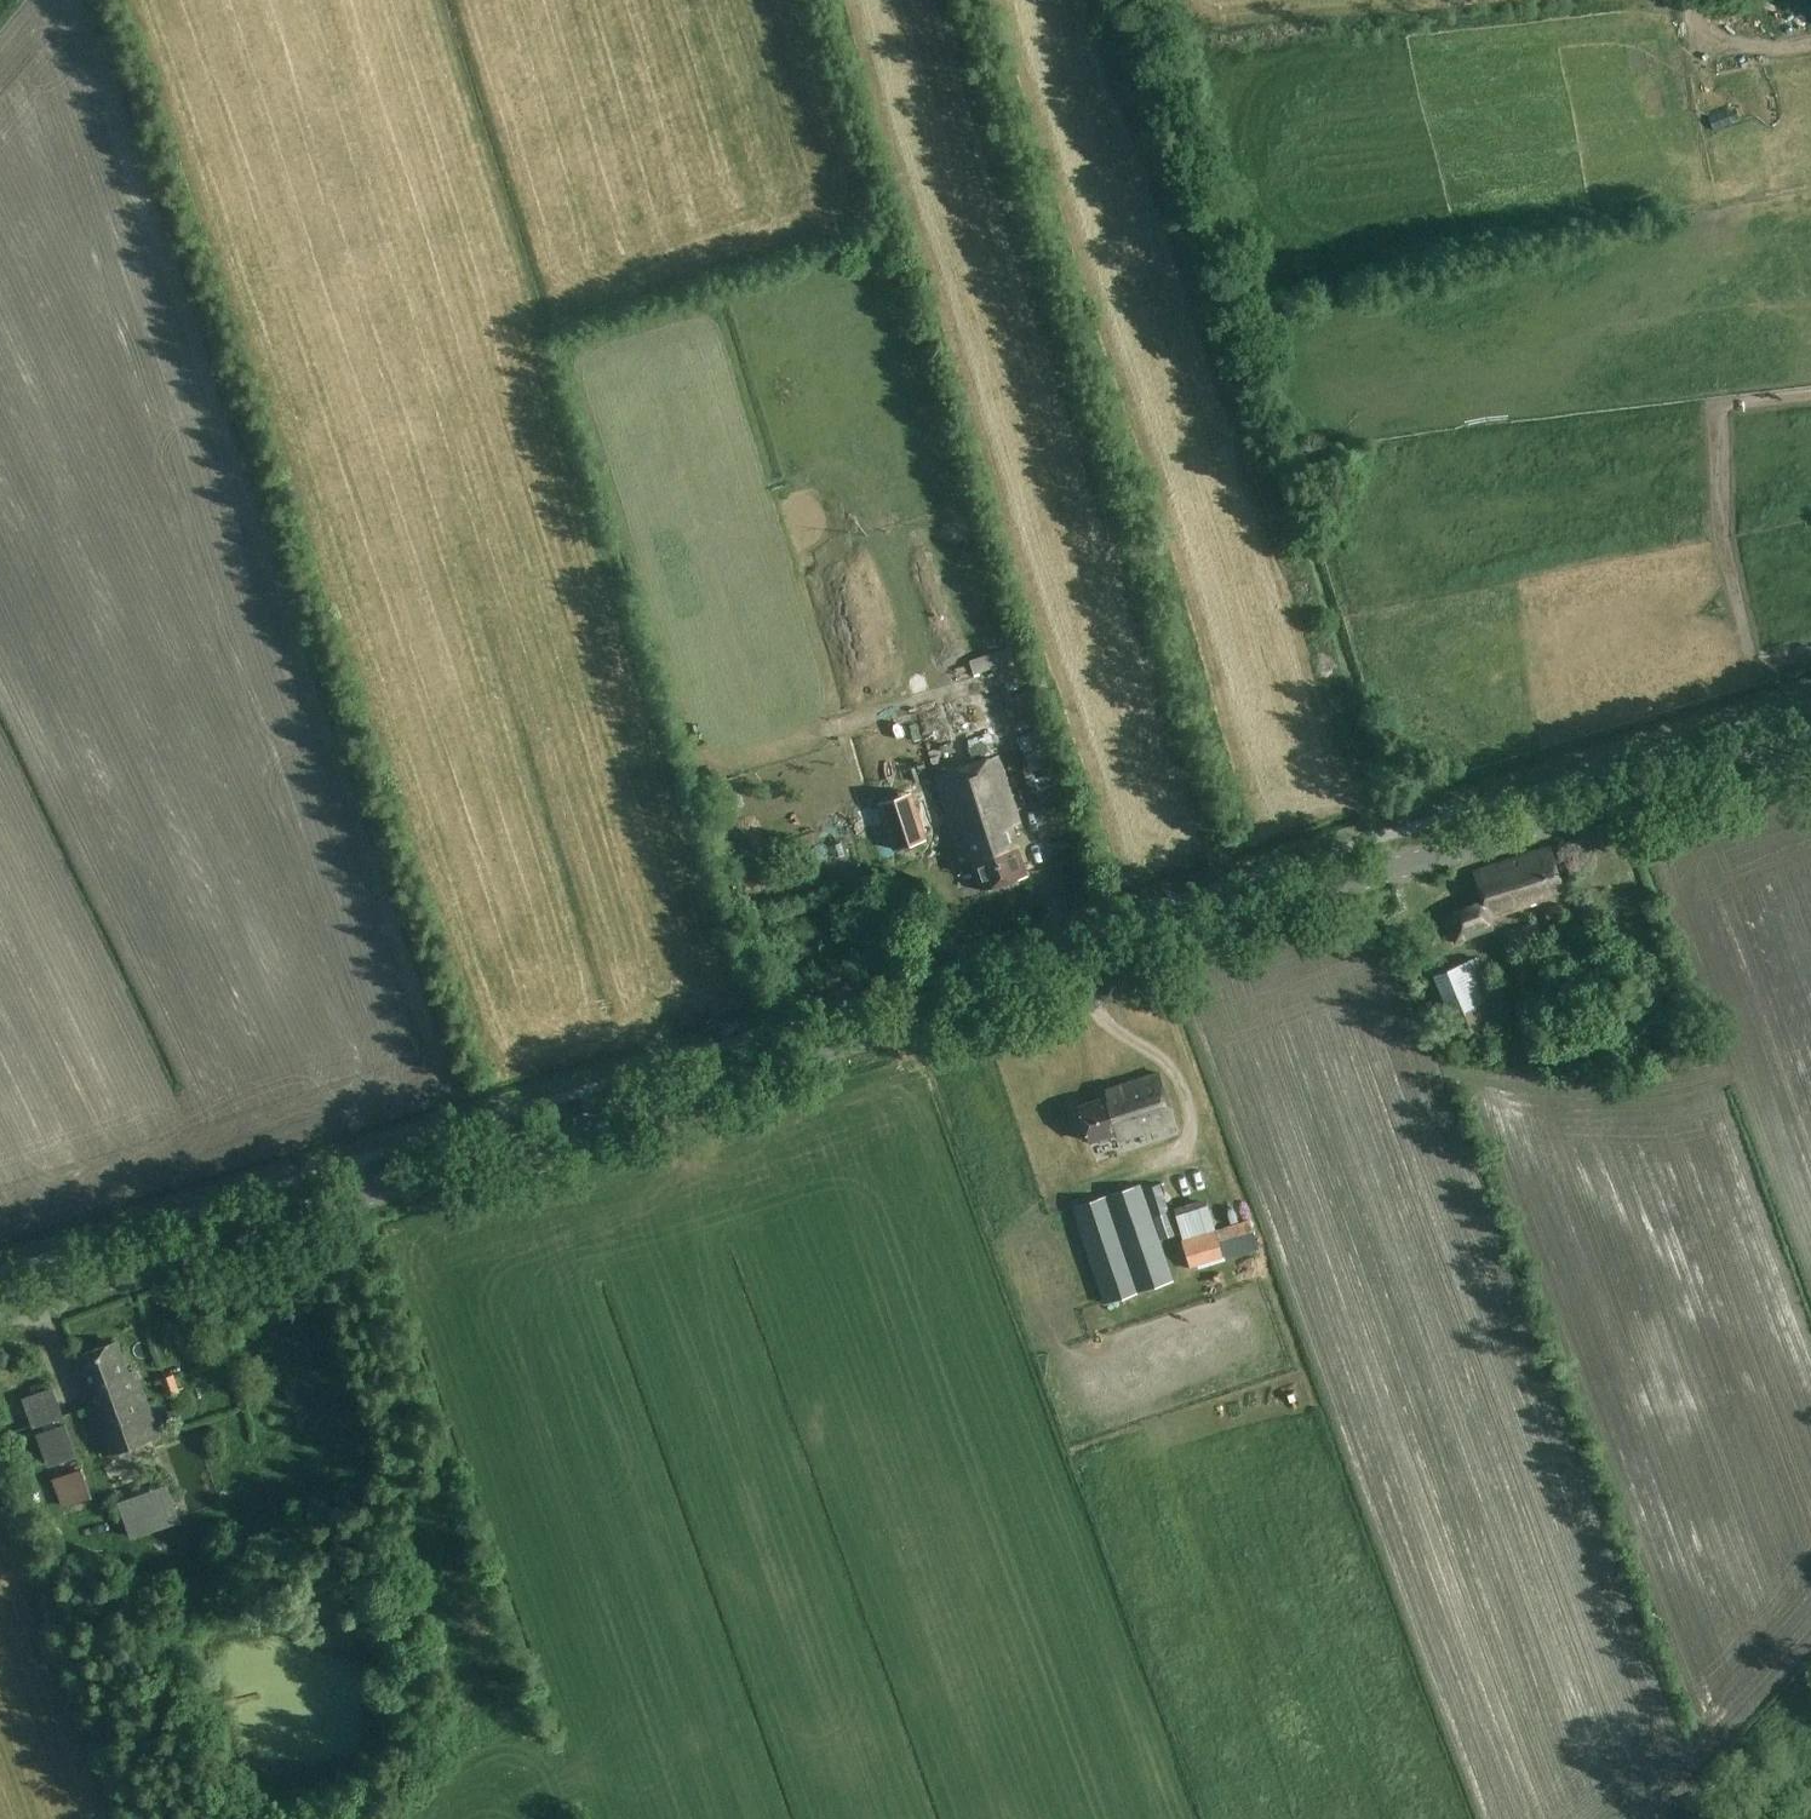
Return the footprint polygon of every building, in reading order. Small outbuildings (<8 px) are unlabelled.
[(998,755),(935,775),(964,863),(972,860),(982,890),(1028,875),(1011,824),(1019,822),(998,755)] [(913,799),(882,809),(895,849),(925,839),(913,799)] [(1537,903),(1566,893),(1550,847),(1474,872),(1483,900),(1445,916),(1453,947),(1493,934),(1489,923),(1538,906),(1537,903)] [(1512,953),(1538,944),(1532,923),(1506,932),(1512,953)] [(1500,1019),(1476,957),(1433,973),(1456,1035),(1500,1019)] [(1120,1139),(1176,1121),(1160,1073),(1104,1091),(1106,1098),(1078,1106),(1090,1141),(1117,1132),(1120,1139)] [(1174,1280),(1159,1238),(1180,1233),(1184,1243),(1192,1269),(1201,1267),(1258,1248),(1249,1219),(1214,1230),(1205,1198),(1169,1210),(1161,1183),(1144,1188),(1154,1215),(1152,1216),(1140,1183),(1070,1207),(1103,1304),(1174,1280)] [(103,1452),(157,1433),(134,1371),(127,1373),(116,1342),(77,1356),(94,1405),(88,1408),(103,1452)] [(26,1384),(37,1418),(66,1408),(55,1374),(26,1384)] [(66,1425),(39,1435),(49,1464),(76,1454),(66,1425)] [(80,1455),(54,1467),(70,1503),(96,1491),(80,1455)] [(167,1484),(120,1500),(129,1526),(176,1510),(167,1484)]
